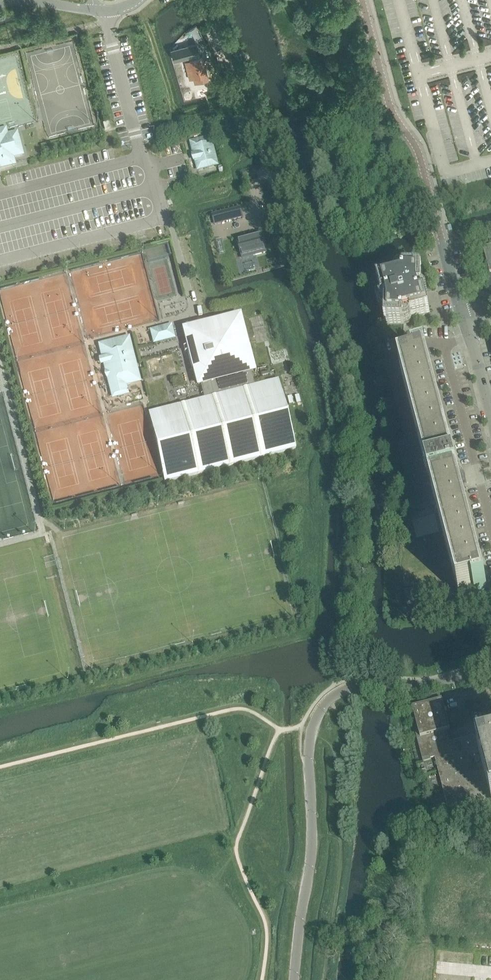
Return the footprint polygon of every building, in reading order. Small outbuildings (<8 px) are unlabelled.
[(173,49),(171,49),(174,61),(175,61),(199,55),(196,43),(173,49)] [(191,63),(187,64),(190,80),(194,79),(195,83),(203,81),(208,80),(206,74),(207,74),(203,58),(190,61),(191,63)] [(17,133),(8,135),(7,129),(0,130),(0,168),(14,164),(13,157),(22,155),(17,133)] [(198,170),(218,165),(211,138),(191,143),(195,155),(198,170)] [(241,207),(220,213),(223,224),(244,218),(241,207)] [(243,259),(267,253),(262,236),(238,242),(243,259)] [(219,254),(225,253),(222,240),(216,241),(219,254)] [(381,277),(371,280),(374,289),(379,287),(383,302),(388,301),(389,307),(385,307),(385,325),(404,326),(405,326),(405,317),(411,316),(412,319),(430,314),(425,296),(420,297),(419,291),(423,291),(423,272),(404,272),(404,280),(397,282),(396,279),(382,282),(381,277)] [(150,412),(149,412),(166,481),(166,482),(296,450),(278,379),(254,385),(251,376),(250,372),(253,371),(239,316),(193,328),(197,346),(193,347),(192,345),(189,347),(190,348),(187,349),(191,368),(194,368),(198,385),(201,385),(204,398),(171,406),(150,412)] [(170,326),(152,331),(154,342),(173,337),(170,326)] [(131,348),(128,338),(100,345),(106,372),(105,372),(105,375),(107,378),(108,378),(109,382),(113,397),(127,394),(125,385),(139,381),(134,362),(131,348)] [(416,369),(401,373),(428,476),(429,479),(433,493),(433,495),(460,598),(475,594),(476,598),(488,594),(487,591),(460,488),(462,486),(463,484),(463,482),(464,480),(463,477),(462,474),(461,472),(459,471),(457,470),(455,469),(428,366),(427,362),(415,365),(416,369)] [(432,761),(431,760),(435,759),(448,810),(466,806),(469,818),(490,812),(490,733),(466,739),(465,738),(459,739),(459,740),(459,741),(450,743),(447,732),(450,731),(443,702),(442,702),(440,693),(422,697),(422,700),(405,704),(407,711),(413,710),(419,733),(416,733),(418,740),(424,763),(432,761)]
